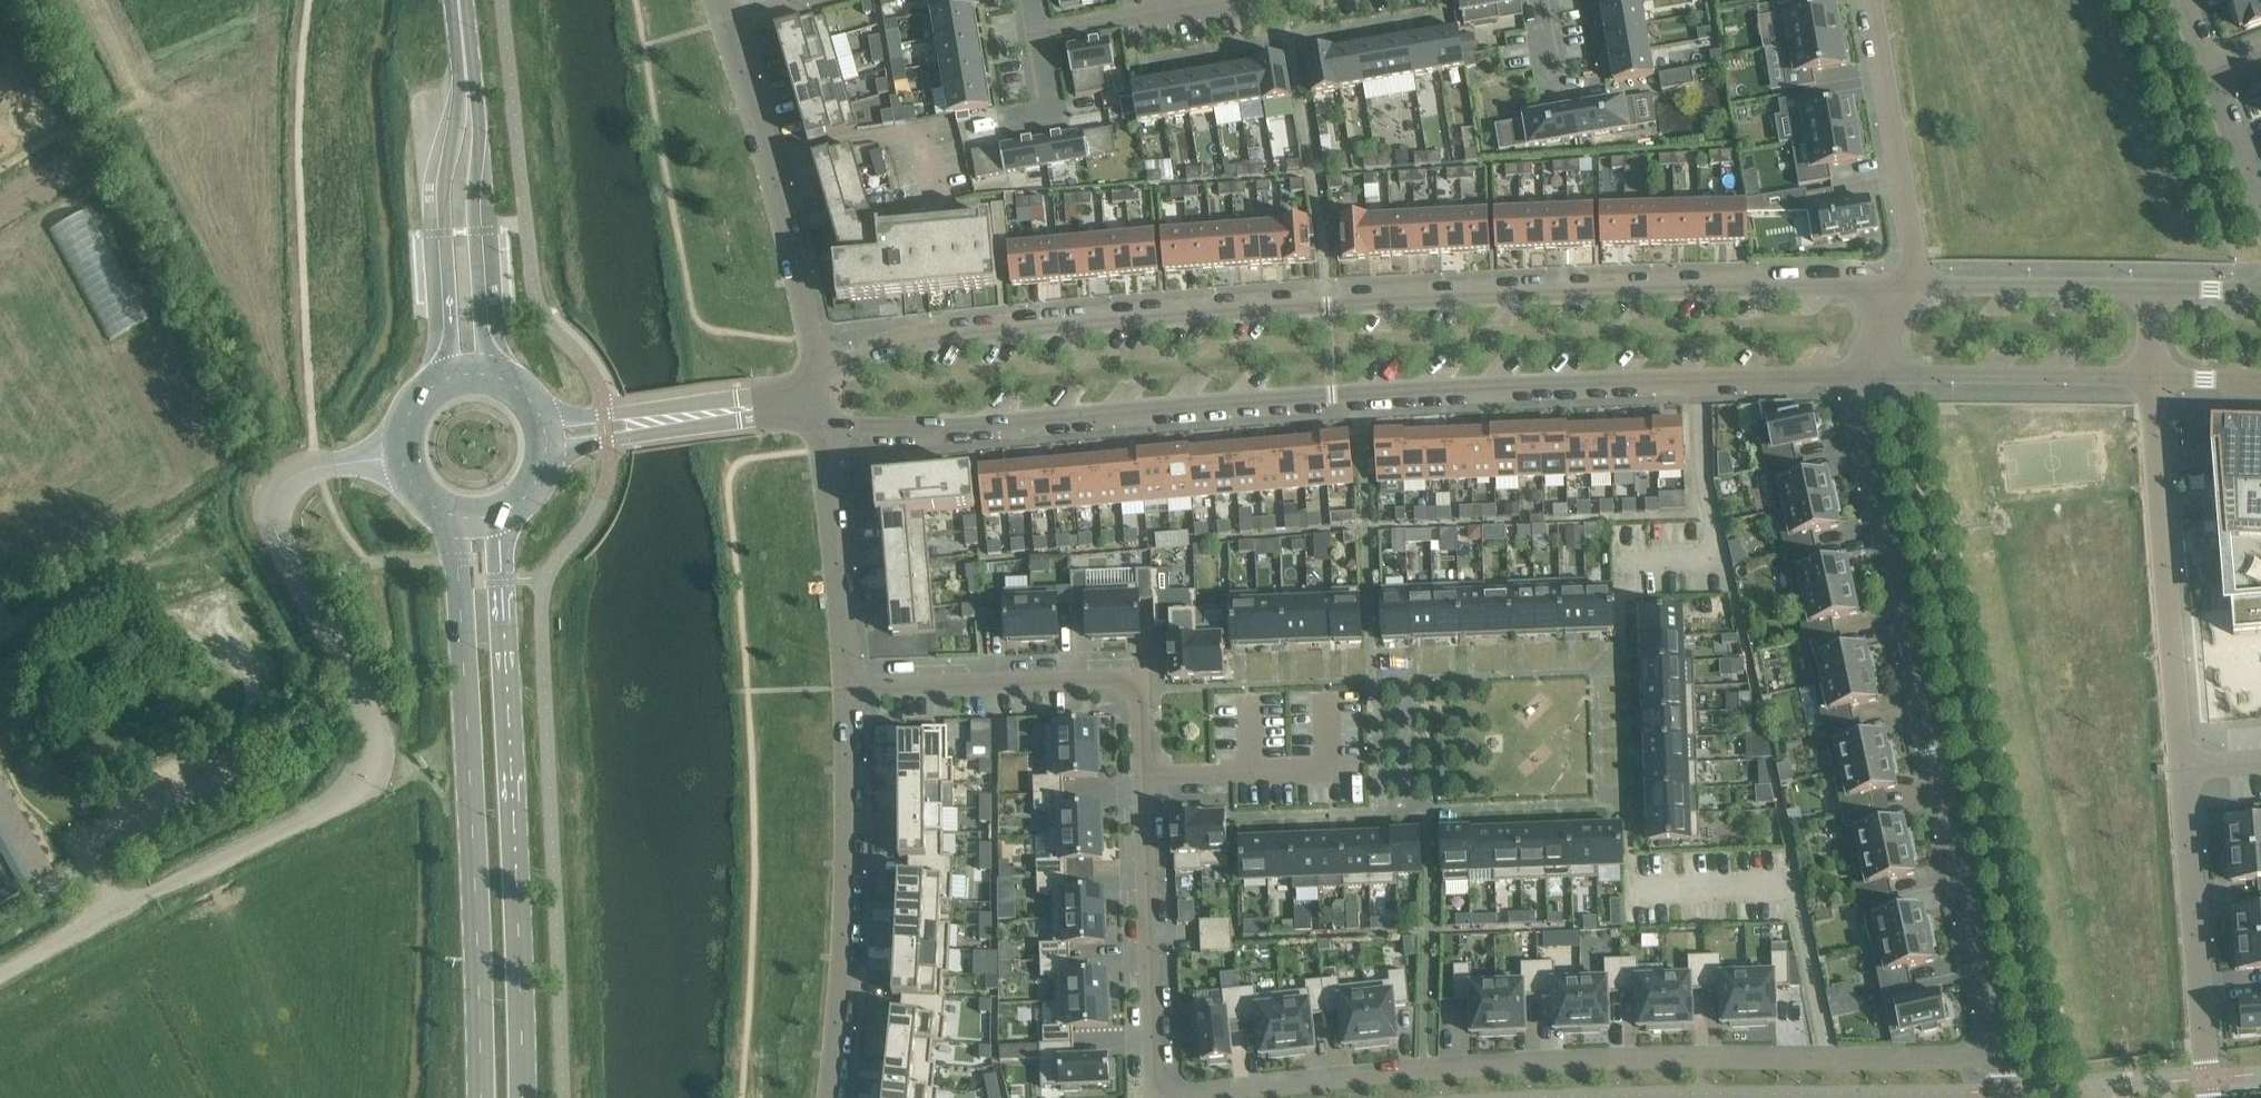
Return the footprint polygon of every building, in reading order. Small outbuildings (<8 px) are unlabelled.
[(873,0),(867,0),(862,1),(864,14),(875,12),(873,0)] [(976,6),(975,0),(935,0),(937,11),(932,12),(932,13),(976,6)] [(1465,25),(1500,19),(1498,6),(1512,4),(1512,0),(1460,0),(1465,25)] [(1606,31),(1645,24),(1641,0),(1637,0),(1601,6),(1606,31)] [(1846,36),(1846,35),(1845,35),(1842,20),(1838,21),(1836,8),(1803,14),(1801,0),(1796,0),(1773,4),(1780,47),(1846,36)] [(2228,4),(2235,23),(2238,21),(2240,28),(2244,26),(2246,30),(2260,24),(2260,0),(2230,0),(2231,3),(2228,4)] [(932,13),(936,38),(975,32),(971,8),(977,7),(976,6),(932,13)] [(776,30),(783,53),(832,39),(825,16),(776,30)] [(897,19),(884,22),(886,33),(899,30),(897,19)] [(1606,31),(1610,56),(1649,49),(1645,24),(1606,31)] [(1697,30),(1699,41),(1712,38),(1710,28),(1697,30)] [(1458,31),(1432,35),(1438,74),(1465,70),(1458,31)] [(975,32),(936,38),(941,63),(980,57),(975,32)] [(1459,36),(1463,54),(1477,52),(1474,33),(1459,36)] [(1407,39),(1413,78),(1438,74),(1432,35),(1407,39)] [(871,51),(882,49),(880,36),(869,38),(871,51)] [(1780,47),(1787,90),(1815,85),(1813,71),(1845,65),(1843,53),(1848,52),(1845,37),(1846,36),(1780,47)] [(832,39),(783,53),(789,75),(838,61),(832,39)] [(1076,97),(1106,92),(1102,69),(1115,67),(1110,39),(1067,47),(1072,74),(1076,97)] [(1382,44),(1388,83),(1413,78),(1407,39),(1382,44)] [(1382,44),(1357,48),(1363,87),(1388,83),(1382,44)] [(1331,51),(1339,92),(1340,92),(1340,91),(1363,87),(1357,48),(1333,52),(1333,51),(1331,51)] [(873,64),(884,62),(882,49),(871,51),(873,64)] [(1610,56),(1614,81),(1615,82),(1654,76),(1649,49),(1610,56)] [(1331,51),(1305,56),(1312,97),(1339,92),(1331,51)] [(1723,63),(1721,51),(1710,52),(1712,65),(1723,63)] [(1476,66),(1474,53),(1463,55),(1465,68),(1476,66)] [(980,57),(941,63),(945,88),(984,82),(980,57)] [(893,72),(906,69),(904,58),(891,61),(893,72)] [(1284,59),(1257,64),(1264,105),(1291,101),(1284,59)] [(838,61),(789,75),(795,97),(844,82),(838,61)] [(1257,64),(1256,64),(1256,65),(1232,69),(1239,108),(1263,104),(1263,105),(1264,105),(1257,64)] [(893,72),(895,83),(908,80),(906,69),(893,72)] [(1232,69),(1207,74),(1214,113),(1239,108),(1232,69)] [(1659,75),(1662,91),(1695,85),(1692,69),(1659,75)] [(1207,74),(1182,78),(1189,117),(1214,113),(1207,74)] [(1182,78),(1157,82),(1164,121),(1189,117),(1182,78)] [(887,79),(876,81),(878,94),(889,92),(887,79)] [(844,82),(795,97),(802,118),(851,104),(844,82)] [(945,88),(932,91),(936,117),(949,114),(949,115),(955,114),(988,108),(984,82),(945,88)] [(1157,82),(1131,87),(1133,97),(1134,105),(1136,114),(1138,126),(1164,121),(1157,82)] [(1852,103),(1819,109),(1817,94),(1779,101),(1781,117),(1792,115),(1796,141),(1792,142),(1792,143),(1862,131),(1862,130),(1861,130),(1858,115),(1854,116),(1852,103)] [(1121,108),(1134,105),(1133,97),(1120,99),(1121,108)] [(1573,103),(1579,137),(1638,127),(1633,98),(1594,104),(1594,101),(1574,104),(1574,103),(1573,103)] [(1526,118),(1513,121),(1517,146),(1530,144),(1530,146),(1579,137),(1573,103),(1572,104),(1573,105),(1553,108),(1553,111),(1525,116),(1526,118)] [(808,141),(857,127),(851,104),(802,118),(808,141)] [(1121,108),(1123,116),(1136,114),(1134,105),(1121,108)] [(904,109),(893,111),(895,124),(906,122),(904,109)] [(895,123),(892,110),(881,112),(884,125),(895,123)] [(969,112),(956,114),(958,123),(971,120),(969,112)] [(1117,155),(1113,128),(1085,133),(1084,132),(1042,139),(1047,166),(1087,159),(1087,160),(1117,155)] [(1862,160),(1860,148),(1864,147),(1861,132),(1862,132),(1862,131),(1792,143),(1799,186),(1832,180),(1829,166),(1862,160)] [(1006,174),(1006,173),(1047,166),(1042,139),(1000,146),(1000,147),(972,152),(976,179),(1006,174)] [(813,158),(820,181),(859,170),(852,147),(813,158)] [(870,153),(874,166),(884,163),(881,150),(870,153)] [(1479,162),(1478,151),(1465,152),(1465,163),(1479,162)] [(1720,153),(1721,164),(1732,163),(1731,152),(1720,153)] [(1709,154),(1710,165),(1721,164),(1720,153),(1709,154)] [(1427,155),(1428,166),(1441,165),(1441,154),(1427,155)] [(1427,155),(1414,156),(1415,167),(1428,166),(1427,155)] [(1672,156),(1673,167),(1686,166),(1685,155),(1672,156)] [(1337,171),(1348,169),(1346,156),(1335,158),(1337,171)] [(1659,157),(1660,168),(1673,167),(1672,156),(1659,157)] [(1377,158),(1377,169),(1391,169),(1390,157),(1377,158)] [(1377,158),(1363,159),(1364,170),(1377,169),(1377,158)] [(1624,159),(1625,171),(1639,170),(1638,158),(1624,159)] [(1611,160),(1612,171),(1625,171),(1624,159),(1611,160)] [(1566,161),(1567,172),(1580,171),(1580,160),(1566,161)] [(1566,161),(1553,162),(1554,173),(1567,172),(1566,161)] [(1300,162),(1287,163),(1287,174),(1301,174),(1300,162)] [(877,178),(888,175),(884,163),(874,166),(877,178)] [(1250,167),(1251,178),(1264,177),(1263,166),(1250,167)] [(1532,177),(1531,166),(1518,167),(1519,178),(1532,177)] [(1251,178),(1250,167),(1236,168),(1237,179),(1251,178)] [(1505,179),(1519,178),(1518,167),(1505,168),(1505,179)] [(1212,169),(1199,170),(1200,181),(1213,181),(1212,169)] [(859,170),(820,181),(826,203),(865,192),(859,170)] [(1186,171),(1187,182),(1200,181),(1199,170),(1186,171)] [(1474,181),(1473,170),(1460,171),(1460,182),(1474,181)] [(1447,183),(1460,182),(1460,171),(1446,172),(1447,183)] [(1161,173),(1147,174),(1148,185),(1161,184),(1161,173)] [(1426,184),(1425,173),(1412,174),(1413,185),(1426,184)] [(1399,186),(1413,185),(1412,174),(1398,175),(1399,186)] [(1378,187),(1377,176),(1364,177),(1365,188),(1378,187)] [(1329,181),(1330,192),(1343,191),(1342,180),(1329,181)] [(1290,183),(1291,194),(1304,193),(1303,182),(1290,183)] [(1270,195),(1270,183),(1256,184),(1257,195),(1270,195)] [(1232,197),(1246,196),(1245,185),(1231,186),(1232,197)] [(1232,197),(1231,186),(1218,187),(1219,198),(1232,197)] [(1759,186),(1745,188),(1747,199),(1761,197),(1759,186)] [(1183,189),(1184,200),(1198,199),(1197,188),(1183,189)] [(1170,190),(1171,201),(1184,200),(1183,189),(1170,190)] [(1807,207),(1805,194),(1804,189),(1784,193),(1787,210),(1807,207)] [(1807,207),(1813,242),(1841,237),(1842,242),(1858,239),(1857,234),(1874,232),(1874,230),(1878,229),(1875,213),(1871,213),(1868,200),(1836,205),(1833,190),(1805,194),(1807,207)] [(826,203),(832,225),(876,212),(871,212),(865,192),(826,203)] [(1125,193),(1126,204),(1139,203),(1139,192),(1125,193)] [(1126,204),(1125,193),(1112,194),(1113,205),(1126,204)] [(887,211),(897,208),(894,195),(883,198),(887,211)] [(1078,208),(1077,196),(1064,197),(1065,208),(1078,208)] [(1077,196),(1078,208),(1091,207),(1091,196),(1077,196)] [(1030,200),(1029,197),(1016,198),(1017,209),(1030,209),(1029,200),(1030,200)] [(1763,208),(1761,197),(1747,199),(1747,203),(1747,211),(1763,208)] [(1043,210),(1043,199),(1030,200),(1029,200),(1030,209),(1030,211),(1043,210)] [(1747,205),(1722,206),(1723,246),(1748,245),(1747,205)] [(1698,207),(1699,246),(1723,246),(1722,206),(1698,207)] [(1650,208),(1651,248),(1675,247),(1674,207),(1650,208)] [(1699,246),(1698,207),(1674,207),(1675,247),(1699,246)] [(1650,208),(1626,209),(1627,248),(1651,248),(1650,208)] [(1626,209),(1600,209),(1601,249),(1627,248),(1626,209)] [(89,210),(51,231),(110,340),(148,320),(89,210)] [(1593,210),(1568,211),(1570,250),(1595,249),(1593,210)] [(903,288),(904,296),(908,295),(907,288),(916,287),(916,295),(940,292),(940,285),(961,283),(961,290),(986,288),(985,281),(997,280),(991,217),(980,218),(981,228),(888,237),(886,211),(876,212),(832,225),(843,260),(835,261),(837,286),(849,285),(850,300),(887,297),(886,290),(903,288)] [(1568,211),(1544,212),(1546,251),(1570,250),(1568,211)] [(1544,212),(1520,213),(1522,252),(1546,251),(1544,212)] [(1520,213),(1495,214),(1496,253),(1522,252),(1520,213)] [(1488,214),(1462,215),(1464,255),(1490,253),(1488,214)] [(1464,255),(1462,215),(1438,217),(1440,256),(1464,255)] [(1414,218),(1416,258),(1440,256),(1438,217),(1414,218)] [(1390,219),(1392,259),(1416,258),(1414,218),(1390,219)] [(1337,238),(1342,238),(1343,262),(1368,261),(1366,219),(1334,221),(1337,238)] [(1368,220),(1368,219),(1366,219),(1368,261),(1370,261),(1370,260),(1392,259),(1390,219),(1368,220)] [(1286,266),(1311,265),(1309,240),(1314,240),(1311,223),(1283,225),(1286,266)] [(1286,266),(1283,225),(1281,225),(1281,226),(1259,228),(1262,267),(1284,265),(1284,267),(1286,266)] [(1238,269),(1262,267),(1259,228),(1235,229),(1238,269)] [(1238,269),(1235,229),(1211,231),(1214,271),(1238,269)] [(1190,272),(1214,271),(1211,231),(1187,233),(1190,272)] [(1190,272),(1187,233),(1161,235),(1164,274),(1190,272)] [(1155,235),(1129,238),(1133,277),(1158,275),(1155,235)] [(1129,238),(1105,240),(1109,279),(1133,277),(1129,238)] [(1109,279),(1105,240),(1081,242),(1085,281),(1109,279)] [(1085,281),(1081,242),(1057,244),(1061,283),(1085,281)] [(1061,283),(1057,244),(1034,246),(1037,286),(1061,283)] [(1034,246),(1008,249),(1011,288),(1037,286),(1034,246)] [(1819,440),(1816,427),(1820,426),(1817,413),(1813,414),(1812,411),(1794,415),(1791,403),(1764,404),(1764,405),(1762,405),(1766,422),(1756,424),(1766,468),(1797,461),(1793,446),(1819,440)] [(1655,425),(1633,426),(1635,472),(1658,472),(1656,423),(1655,423),(1655,425)] [(1683,471),(1681,423),(1656,423),(1658,472),(1683,471)] [(2233,627),(2234,635),(2260,633),(2260,424),(2212,423),(2211,449),(2219,449),(2220,467),(2233,627)] [(1633,426),(1611,427),(1612,473),(1635,472),(1633,426)] [(1565,427),(1541,428),(1543,476),(1567,475),(1565,427)] [(1566,429),(1566,427),(1565,427),(1567,475),(1590,474),(1588,428),(1566,429)] [(1611,427),(1588,428),(1590,474),(1612,473),(1611,427)] [(1541,428),(1517,429),(1519,477),(1543,476),(1541,428)] [(1517,429),(1493,430),(1495,478),(1519,477),(1517,429)] [(1492,430),(1492,432),(1470,433),(1472,479),(1495,478),(1493,430),(1492,430)] [(1377,434),(1379,482),(1404,481),(1402,433),(1377,434)] [(1403,435),(1403,433),(1402,433),(1404,481),(1427,481),(1425,434),(1403,435)] [(1448,433),(1425,434),(1427,481),(1450,480),(1448,433)] [(1470,433),(1448,433),(1450,480),(1472,479),(1470,433)] [(1353,483),(1348,435),(1323,438),(1328,486),(1353,483)] [(1328,486),(1323,438),(1323,440),(1301,441),(1305,488),(1328,486)] [(1278,443),(1282,489),(1305,488),(1301,441),(1278,443)] [(1282,489),(1278,443),(1256,445),(1260,491),(1282,489)] [(1233,447),(1237,493),(1260,491),(1256,445),(1233,447)] [(1237,493),(1233,447),(1211,449),(1215,495),(1237,493)] [(1192,497),(1188,449),(1164,452),(1168,499),(1192,497)] [(1188,449),(1192,497),(1215,495),(1211,449),(1189,451),(1188,449)] [(1140,454),(1144,502),(1168,499),(1164,452),(1140,454)] [(1144,502),(1140,454),(1139,454),(1139,456),(1117,457),(1121,504),(1144,502)] [(1720,478),(1732,475),(1728,454),(1720,456),(1720,478)] [(1095,459),(1099,505),(1121,504),(1117,457),(1095,459)] [(1099,505),(1095,459),(1072,461),(1076,507),(1099,505)] [(1050,463),(1054,509),(1076,507),(1072,461),(1050,463)] [(1797,461),(1766,468),(1776,511),(1836,498),(1833,484),(1829,485),(1826,471),(1800,477),(1797,461)] [(1054,509),(1050,463),(1027,465),(1031,511),(1054,509)] [(1004,467),(1008,513),(1031,511),(1027,465),(1004,467)] [(1008,513),(1004,467),(981,469),(985,515),(1008,513)] [(925,512),(975,508),(972,470),(872,479),(873,494),(876,493),(878,516),(883,516),(925,512)] [(1660,511),(1686,510),(1685,494),(1659,495),(1660,511)] [(1836,498),(1776,511),(1785,555),(1816,548),(1812,533),(1838,527),(1835,513),(1839,512),(1836,498)] [(1645,500),(1646,512),(1659,511),(1659,500),(1645,500)] [(1600,502),(1600,514),(1614,513),(1613,501),(1600,502)] [(1623,501),(1623,513),(1637,512),(1636,501),(1623,501)] [(1577,503),(1578,515),(1591,514),(1591,502),(1577,503)] [(1520,517),(1520,504),(1507,504),(1508,517),(1520,517)] [(1482,506),(1483,518),(1496,518),(1496,506),(1482,506)] [(1554,515),(1568,515),(1567,506),(1554,506),(1554,515)] [(1460,507),(1460,519),(1474,519),(1473,507),(1460,507)] [(1437,508),(1438,520),(1451,519),(1451,508),(1437,508)] [(1397,521),(1406,521),(1406,509),(1397,509),(1397,521)] [(1428,520),(1428,509),(1414,509),(1415,521),(1428,520)] [(1330,512),(1331,525),(1342,524),(1341,511),(1330,512)] [(885,539),(927,536),(925,512),(883,516),(885,539)] [(1307,515),(1308,527),(1322,526),(1321,514),(1307,515)] [(1544,515),(1531,516),(1531,525),(1544,524),(1544,515)] [(964,517),(965,531),(977,530),(976,516),(964,517)] [(1285,517),(1286,529),(1299,528),(1298,516),(1285,517)] [(1262,519),(1263,531),(1277,529),(1276,518),(1262,519)] [(1240,521),(1241,533),(1254,531),(1253,520),(1240,521)] [(1217,523),(1218,535),(1231,533),(1230,522),(1217,523)] [(1194,525),(1195,537),(1209,535),(1208,524),(1194,525)] [(1532,525),(1533,537),(1546,536),(1546,525),(1532,525)] [(1585,536),(1599,536),(1598,525),(1585,525),(1585,536)] [(1481,527),(1468,528),(1469,540),(1482,540),(1481,527)] [(1505,539),(1505,527),(1492,527),(1493,539),(1505,539)] [(1531,527),(1518,527),(1518,539),(1532,539),(1531,527)] [(1457,528),(1441,529),(1442,541),(1457,541),(1457,528)] [(1567,528),(1567,540),(1584,540),(1584,528),(1567,528)] [(1124,531),(1125,543),(1138,542),(1137,530),(1124,531)] [(1407,541),(1406,530),(1391,531),(1391,542),(1407,541)] [(1419,530),(1407,530),(1407,543),(1420,543),(1419,530)] [(965,532),(967,546),(978,545),(977,531),(965,532)] [(1101,533),(1102,545),(1116,544),(1115,532),(1101,533)] [(1344,533),(1344,544),(1358,543),(1357,532),(1344,533)] [(1189,533),(1171,535),(1172,548),(1190,546),(1189,533)] [(1079,535),(1080,547),(1093,546),(1092,534),(1079,535)] [(1331,534),(1314,535),(1315,548),(1331,547),(1331,534)] [(1171,535),(1156,536),(1157,549),(1172,548),(1171,535)] [(929,560),(927,536),(885,539),(887,563),(929,560)] [(1056,537),(1057,549),(1071,548),(1069,536),(1056,537)] [(1034,539),(1035,551),(1048,549),(1047,538),(1034,539)] [(1011,541),(1012,553),(1025,551),(1024,540),(1011,541)] [(1293,540),(1293,550),(1305,550),(1304,540),(1293,540)] [(1255,552),(1255,541),(1239,542),(1240,553),(1255,552)] [(1266,541),(1255,541),(1255,552),(1255,554),(1267,554),(1266,541)] [(1002,554),(1001,542),(987,543),(988,555),(1002,554)] [(1207,545),(1196,546),(1193,546),(1194,557),(1208,556),(1207,545)] [(1816,548),(1785,555),(1795,598),(1804,596),(1855,585),(1852,571),(1848,572),(1845,558),(1819,564),(1816,548)] [(889,587),(931,584),(929,560),(887,563),(889,587)] [(968,579),(980,578),(978,565),(967,566),(968,579)] [(1137,585),(1112,586),(1114,639),(1125,638),(1125,636),(1140,635),(1139,601),(1153,601),(1152,570),(1152,569),(1136,570),(1137,585)] [(1169,570),(1152,570),(1153,601),(1170,600),(1170,597),(1169,570)] [(1087,572),(1071,572),(1072,589),(1072,603),(1072,604),(1086,603),(1088,637),(1103,637),(1103,639),(1114,639),(1112,586),(1087,587),(1087,572)] [(969,580),(971,594),(982,593),(981,579),(980,579),(969,580)] [(1560,581),(1562,631),(1576,631),(1576,633),(1587,632),(1586,590),(1585,580),(1560,581)] [(1535,582),(1537,634),(1548,634),(1548,632),(1562,631),(1560,581),(1535,582)] [(1509,583),(1511,633),(1525,632),(1525,635),(1537,634),(1535,582),(1509,583)] [(1508,583),(1509,594),(1484,594),(1486,636),(1497,636),(1497,634),(1511,633),(1509,583),(1508,583)] [(933,608),(931,584),(889,587),(891,611),(933,608)] [(1459,585),(1461,635),(1475,634),(1475,637),(1486,636),(1484,594),(1484,584),(1459,585)] [(1461,635),(1459,585),(1433,586),(1435,638),(1447,638),(1446,635),(1461,635)] [(1801,625),(1804,642),(1835,635),(1831,620),(1857,614),(1854,600),(1858,599),(1855,585),(1804,596),(1810,623),(1801,625)] [(1410,637),(1424,636),(1424,639),(1435,638),(1433,586),(1408,587),(1410,638),(1411,638),(1410,637)] [(1384,642),(1396,641),(1396,639),(1410,638),(1408,587),(1382,588),(1384,642)] [(1004,590),(1006,640),(1021,640),(1021,642),(1033,642),(1031,589),(1004,590)] [(1059,638),(1057,599),(1032,600),(1032,589),(1031,589),(1033,642),(1044,641),(1044,639),(1059,638)] [(1349,641),(1349,643),(1361,643),(1359,589),(1333,590),(1335,641),(1349,641)] [(1308,601),(1310,643),(1321,642),(1321,640),(1334,640),(1334,641),(1335,641),(1333,590),(1332,590),(1332,600),(1308,601)] [(1599,632),(1599,630),(1614,629),(1612,590),(1586,590),(1587,632),(1599,632)] [(1222,594),(1222,607),(1231,607),(1231,604),(1231,593),(1222,594)] [(1233,644),(1248,643),(1248,645),(1259,645),(1257,603),(1257,593),(1231,593),(1233,644)] [(1170,600),(1153,601),(1155,628),(1170,627),(1171,651),(1170,651),(1170,661),(1171,661),(1172,679),(1199,678),(1199,677),(1198,677),(1197,637),(1197,626),(1196,596),(1170,597),(1170,600)] [(1717,611),(1728,610),(1728,597),(1717,597),(1717,611)] [(984,613),(997,612),(996,599),(983,600),(984,613)] [(1283,602),(1284,642),(1298,641),(1298,643),(1310,643),(1308,601),(1283,602)] [(1257,603),(1259,645),(1270,644),(1270,642),(1284,642),(1283,602),(1257,603)] [(964,618),(975,617),(974,604),(963,605),(964,618)] [(933,608),(891,611),(893,636),(935,632),(933,608)] [(1681,610),(1641,612),(1642,627),(1640,627),(1640,638),(1682,637),(1681,610)] [(1197,637),(1198,677),(1199,677),(1212,676),(1212,679),(1224,678),(1222,626),(1197,626),(1197,637)] [(1738,644),(1737,635),(1722,635),(1723,644),(1738,644)] [(1864,645),(1838,651),(1835,635),(1804,642),(1814,685),(1874,672),(1871,658),(1867,659),(1864,645)] [(1682,637),(1640,638),(1640,649),(1643,649),(1643,663),(1683,662),(1682,637)] [(1743,660),(1730,660),(1730,673),(1743,674),(1743,660)] [(1683,662),(1643,663),(1644,677),(1641,678),(1642,689),(1694,687),(1694,686),(1684,686),(1683,662)] [(1874,672),(1814,685),(1823,729),(1854,722),(1850,706),(1876,701),(1873,687),(1878,686),(1874,672)] [(1694,687),(1642,689),(1642,700),(1645,700),(1645,714),(1695,712),(1694,687)] [(1751,693),(1740,693),(1740,710),(1754,710),(1751,693)] [(1695,712),(1645,714),(1645,717),(1643,717),(1644,737),(1646,736),(1646,739),(1696,737),(1695,712)] [(1764,715),(1751,716),(1751,733),(1767,732),(1764,715)] [(972,745),(967,745),(967,760),(972,760),(992,760),(992,747),(991,720),(972,720),(972,745)] [(999,721),(999,754),(1017,754),(1017,721),(999,721)] [(1854,722),(1823,729),(1833,772),(1893,759),(1890,745),(1886,746),(1883,732),(1857,738),(1854,722)] [(1046,752),(1099,750),(1098,739),(1096,739),(1096,724),(1045,726),(1046,752)] [(948,728),(923,728),(923,736),(899,736),(899,761),(948,761),(948,760),(948,728)] [(1756,752),(1773,752),(1769,734),(1756,734),(1756,752)] [(1696,737),(1646,739),(1647,754),(1644,754),(1645,765),(1697,763),(1697,762),(1687,762),(1686,739),(1696,738),(1696,737)] [(1099,762),(1099,750),(1046,752),(1047,777),(1033,778),(1034,795),(1064,793),(1064,778),(1098,777),(1097,762),(1099,762)] [(1893,759),(1833,772),(1843,816),(1873,809),(1870,793),(1895,788),(1892,774),(1897,773),(1893,759)] [(899,761),(899,785),(943,785),(943,786),(954,786),(953,760),(948,760),(948,761),(899,761)] [(991,774),(992,761),(980,761),(980,774),(991,774)] [(1758,786),(1771,785),(1766,761),(1757,761),(1758,786)] [(1697,763),(1645,765),(1645,776),(1647,776),(1648,790),(1698,788),(1697,763)] [(943,786),(943,785),(899,785),(900,809),(942,809),(943,809),(943,786)] [(1775,802),(1771,785),(1758,786),(1758,803),(1775,802)] [(3,904),(22,893),(20,889),(28,884),(31,888),(35,886),(50,877),(0,788),(0,899),(3,904)] [(1648,790),(1649,804),(1646,804),(1647,816),(1699,813),(1698,788),(1648,790)] [(1102,834),(1102,822),(1099,823),(1099,807),(1065,809),(1064,793),(1034,795),(1035,811),(1049,811),(1050,836),(1102,834)] [(980,809),(991,809),(991,795),(980,795),(980,809)] [(900,833),(943,833),(949,833),(948,809),(943,809),(900,809),(900,833)] [(991,809),(980,809),(980,822),(991,822),(991,809)] [(1873,809),(1843,816),(1852,859),(1912,846),(1913,846),(1909,832),(1905,833),(1902,819),(1876,825),(1873,809)] [(1202,855),(1202,871),(1203,871),(1202,866),(1228,865),(1226,812),(1214,813),(1214,815),(1200,816),(1200,814),(1200,816),(1199,816),(1201,856),(1202,855)] [(1699,813),(1647,816),(1647,827),(1649,827),(1650,842),(1700,840),(1699,813)] [(1174,843),(1175,872),(1202,871),(1202,855),(1201,856),(1199,816),(1200,816),(1200,814),(1173,815),(1174,834),(1173,834),(1173,844),(1174,843)] [(2227,824),(2228,835),(2223,835),(2225,853),(2223,853),(2260,850),(2260,821),(2227,824)] [(1584,828),(1570,829),(1572,879),(1597,878),(1595,825),(1584,826),(1584,828)] [(1598,878),(1597,867),(1623,866),(1621,827),(1606,827),(1606,825),(1595,825),(1597,878),(1598,878)] [(1546,880),(1544,827),(1533,828),(1533,830),(1519,831),(1521,881),(1546,880)] [(1572,879),(1570,829),(1556,829),(1555,827),(1544,827),(1546,880),(1572,879)] [(1454,831),(1454,829),(1442,830),(1444,884),(1470,883),(1468,831),(1454,831)] [(1471,883),(1471,872),(1494,871),(1495,882),(1493,829),(1482,830),(1482,832),(1469,833),(1469,831),(1468,831),(1470,883),(1471,883)] [(1521,881),(1519,831),(1505,831),(1505,829),(1493,829),(1495,882),(1521,881)] [(1393,834),(1395,886),(1396,886),(1396,875),(1421,874),(1419,831),(1407,831),(1407,833),(1393,834)] [(943,833),(900,833),(900,858),(909,858),(908,874),(926,875),(926,858),(943,858),(943,856),(943,833)] [(1050,836),(1051,860),(1037,861),(1037,878),(1067,877),(1067,861),(1101,860),(1100,845),(1103,845),(1102,834),(1050,836)] [(1370,887),(1368,834),(1357,835),(1357,837),(1343,837),(1345,888),(1370,887)] [(1379,836),(1379,834),(1368,834),(1370,887),(1395,886),(1393,834),(1393,835),(1379,836)] [(1292,839),(1293,879),(1294,890),(1319,889),(1317,836),(1306,837),(1306,839),(1292,839)] [(1328,838),(1328,836),(1317,836),(1319,889),(1345,888),(1343,837),(1328,838)] [(1268,880),(1266,838),(1255,839),(1255,841),(1240,841),(1242,881),(1268,880)] [(1266,838),(1268,880),(1293,879),(1292,839),(1278,840),(1278,838),(1266,838)] [(991,844),(980,843),(980,857),(991,857),(991,844)] [(1858,885),(1861,903),(1892,896),(1888,880),(1914,875),(1911,861),(1915,860),(1912,846),(1861,857),(1867,883),(1858,885)] [(2223,853),(2223,854),(2225,854),(2226,871),(2231,871),(2232,882),(2260,879),(2260,850),(2223,853)] [(899,874),(898,899),(941,901),(941,902),(952,903),(954,856),(943,856),(943,858),(926,858),(926,875),(908,874),(899,874)] [(980,870),(991,870),(991,857),(980,857),(980,870)] [(1009,861),(999,861),(1000,879),(1010,879),(1009,861)] [(1053,919),(1105,917),(1105,906),(1103,906),(1102,891),(1068,892),(1067,877),(1037,878),(1038,895),(1052,894),(1053,919)] [(1921,906),(1895,912),(1892,896),(1861,903),(1871,946),(1932,933),(1929,919),(1924,920),(1921,906)] [(941,902),(941,901),(898,899),(897,923),(940,925),(940,924),(941,902)] [(1611,900),(1612,926),(1623,926),(1622,899),(1611,900)] [(2260,940),(2260,911),(2234,913),(2235,924),(2231,924),(2232,941),(2230,941),(2230,942),(2260,940)] [(1522,913),(1522,924),(1536,923),(1535,912),(1522,913)] [(1509,913),(1509,924),(1522,924),(1522,913),(1509,913)] [(1548,923),(1562,923),(1562,913),(1548,913),(1548,923)] [(980,914),(980,927),(991,927),(991,914),(980,914)] [(1359,914),(1346,915),(1347,928),(1360,927),(1359,914)] [(1346,928),(1345,915),(1332,915),(1333,928),(1346,928)] [(1471,915),(1456,915),(1456,926),(1472,926),(1471,916),(1471,915)] [(1472,926),(1496,925),(1496,915),(1471,916),(1472,926)] [(1070,944),(1104,943),(1104,928),(1106,928),(1105,917),(1053,919),(1054,943),(1040,944),(1041,963),(1071,962),(1070,944)] [(1598,917),(1585,918),(1585,930),(1599,929),(1598,917)] [(1312,918),(1295,919),(1296,932),(1312,931),(1312,918)] [(1371,929),(1385,929),(1384,919),(1371,919),(1371,929)] [(1200,921),(1200,937),(1232,936),(1231,920),(1200,921)] [(1245,932),(1256,932),(1256,925),(1251,921),(1245,921),(1245,932)] [(1284,932),(1294,932),(1293,921),(1283,922),(1284,932)] [(950,950),(951,925),(940,924),(940,925),(897,923),(895,947),(950,950)] [(980,927),(980,940),(991,940),(991,927),(980,927)] [(1932,933),(1871,946),(1881,989),(1911,983),(1908,967),(1933,962),(1930,948),(1935,947),(1932,933)] [(1232,936),(1200,937),(1201,953),(1232,952),(1232,936)] [(1419,954),(1419,937),(1404,937),(1406,955),(1419,954)] [(1318,941),(1319,951),(1330,949),(1329,940),(1318,941)] [(2230,942),(2230,943),(2232,943),(2234,960),(2238,959),(2239,970),(2260,969),(2260,940),(2230,942)] [(894,971),(943,973),(943,974),(948,975),(950,950),(895,947),(894,971)] [(1773,973),(1747,974),(1749,1027),(1766,1026),(1766,1023),(1776,1022),(1775,988),(1790,987),(1790,986),(1788,953),(1772,954),(1773,973)] [(1721,955),(1705,956),(1706,990),(1721,990),(1722,1024),(1732,1024),(1732,1027),(1749,1027),(1747,974),(1722,975),(1721,955)] [(1689,976),(1664,977),(1666,1030),(1683,1029),(1683,1026),(1692,1025),(1691,991),(1706,990),(1705,956),(1688,957),(1689,976)] [(1605,979),(1580,980),(1582,1033),(1599,1033),(1599,1029),(1609,1029),(1608,994),(1623,994),(1621,959),(1605,960),(1605,979)] [(1638,959),(1621,959),(1623,994),(1638,993),(1639,1027),(1649,1027),(1649,1031),(1666,1030),(1664,977),(1663,966),(1638,967),(1638,959)] [(987,962),(987,976),(998,976),(998,962),(987,962)] [(1055,977),(1056,1002),(1109,1000),(1108,989),(1106,989),(1106,978),(1089,979),(1071,980),(1071,964),(1071,962),(1041,963),(1041,978),(1055,977)] [(1554,962),(1538,963),(1539,997),(1554,996),(1555,1031),(1565,1030),(1565,1034),(1582,1033),(1580,980),(1555,981),(1554,962)] [(1522,983),(1497,984),(1499,1036),(1516,1036),(1515,1032),(1525,1032),(1524,997),(1539,997),(1538,963),(1521,963),(1522,983)] [(1471,965),(1454,966),(1455,999),(1455,1000),(1471,1000),(1472,1034),(1482,1034),(1482,1037),(1499,1036),(1497,984),(1471,985),(1471,965)] [(902,996),(902,1013),(918,1014),(920,997),(936,998),(936,997),(942,997),(942,996),(943,974),(943,973),(894,971),(893,996),(902,996)] [(1365,984),(1371,1048),(1388,1046),(1388,1042),(1398,1041),(1394,1007),(1410,1005),(1409,1004),(1405,971),(1389,973),(1390,981),(1365,984)] [(998,989),(998,976),(987,976),(987,989),(998,989)] [(1322,980),(1326,1014),(1341,1013),(1344,1047),(1354,1046),(1355,1049),(1371,1048),(1365,984),(1339,987),(1338,978),(1322,980)] [(1281,993),(1288,1057),(1305,1055),(1305,1051),(1315,1050),(1311,1016),(1326,1014),(1322,980),(1306,982),(1307,991),(1281,993)] [(1911,983),(1881,989),(1890,1034),(1891,1034),(1907,1030),(1923,1027),(1924,1032),(1937,1029),(1936,1024),(1946,1022),(1946,1019),(1950,1018),(1948,1005),(1943,1006),(1940,993),(1915,998),(1911,983)] [(1261,1056),(1271,1055),(1272,1058),(1288,1057),(1281,993),(1256,996),(1255,987),(1239,989),(1243,1023),(1258,1022),(1261,1056)] [(1228,1025),(1243,1023),(1239,989),(1223,991),(1225,1010),(1198,1013),(1199,1016),(1194,1017),(1196,1032),(1200,1031),(1204,1062),(1210,1062),(1210,1065),(1226,1063),(1225,1060),(1232,1059),(1228,1025)] [(1832,990),(1826,991),(1828,1002),(1841,999),(1839,989),(1832,990)] [(920,997),(918,1014),(902,1013),(892,1012),(890,1036),(933,1041),(933,1042),(944,1043),(946,1017),(944,1017),(946,997),(942,996),(942,997),(936,997),(936,998),(920,997)] [(980,1013),(991,1013),(992,1000),(980,999),(980,1013)] [(1107,1026),(1107,1011),(1109,1011),(1109,1000),(1056,1002),(1057,1027),(1043,1027),(1044,1044),(1074,1043),(1074,1028),(1107,1026)] [(2242,1001),(2243,1017),(2238,1017),(2240,1036),(2256,1035),(2255,1030),(2260,1030),(2260,1000),(2242,1001)] [(1917,1043),(1914,1029),(1907,1030),(1891,1034),(1893,1044),(1917,1043)] [(931,1065),(931,1064),(933,1042),(933,1041),(890,1036),(887,1060),(931,1065)] [(1079,1086),(1110,1085),(1110,1079),(1113,1078),(1113,1063),(1109,1063),(1109,1057),(1075,1058),(1074,1043),(1044,1044),(1040,1044),(1041,1087),(1064,1087),(1064,1091),(1079,1091),(1079,1086)] [(991,1059),(991,1055),(991,1046),(980,1046),(980,1059),(991,1059)] [(1018,1046),(1000,1047),(1001,1061),(1019,1060),(1018,1046)] [(931,1065),(887,1060),(885,1084),(934,1089),(934,1088),(936,1064),(931,1064),(931,1065)] [(995,1074),(985,1077),(987,1090),(998,1087),(995,1074)] [(884,1097),(938,1097),(939,1089),(934,1088),(934,1089),(885,1084),(884,1097)] [(998,1087),(987,1090),(989,1097),(1001,1097),(998,1087)]
